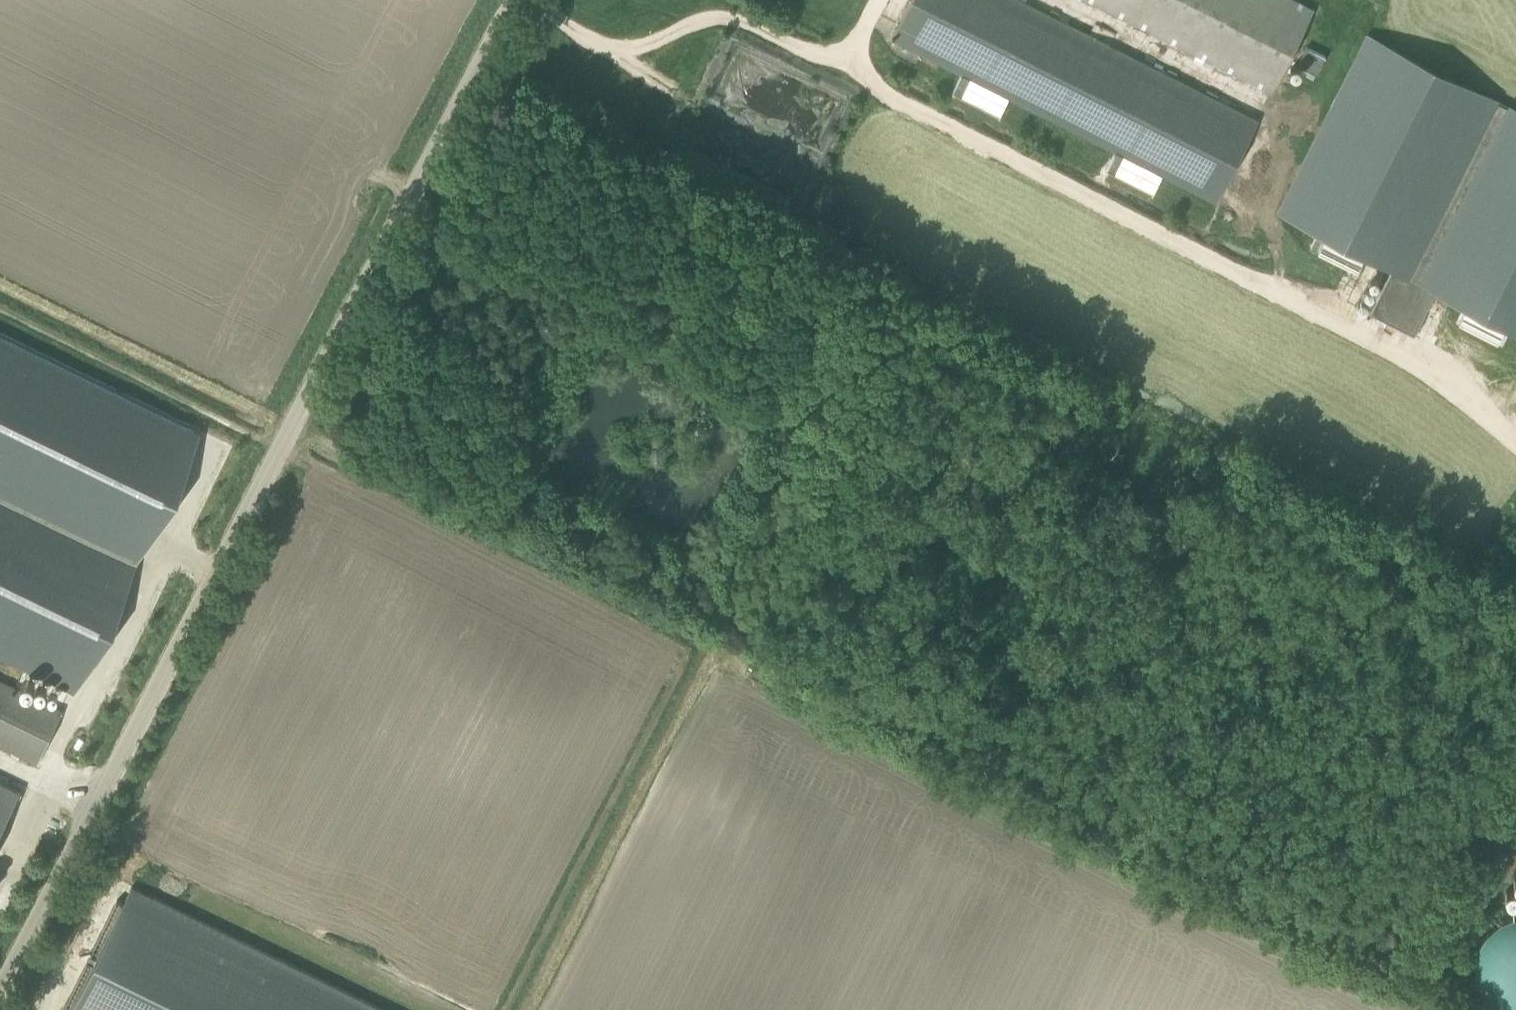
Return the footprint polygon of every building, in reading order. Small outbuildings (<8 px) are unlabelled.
[(1258,120),(1021,0),(910,0),(891,37),(1217,201),(1258,120)] [(1296,0),(1093,0),(1273,91),(1314,9),(1296,0)] [(1515,332),(1515,111),(1368,37),(1280,212),(1515,332)] [(1298,63),(1317,73),(1326,56),(1307,46),(1298,63)] [(1412,325),(1428,291),(1385,272),(1369,306),(1412,325)] [(70,689),(197,430),(0,334),(0,655),(70,689)] [(35,760),(60,709),(0,680),(0,744),(35,760)] [(22,793),(0,782),(0,833),(16,800),(18,801),(22,793)] [(132,886),(124,903),(117,899),(91,954),(97,957),(94,963),(88,960),(63,1009),(387,1009),(132,886)] [(1479,937),(1477,943),(1475,949),(1473,956),(1473,962),(1473,969),(1474,975),(1476,981),(1479,987),(1482,992),(1486,997),(1491,1002),(1496,1006),(1502,1009),(1504,1009),(1515,1009),(1515,912),(1509,914),(1503,916),(1497,919),(1492,923),(1487,927),(1483,932),(1479,937)]
